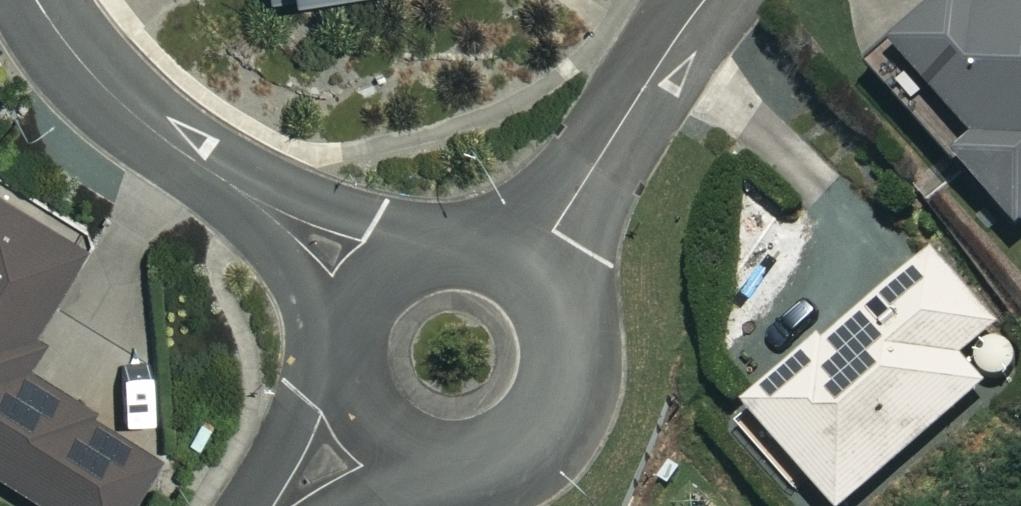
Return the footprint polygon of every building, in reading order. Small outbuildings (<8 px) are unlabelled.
[(260,11),(320,0),(258,0),(260,11)] [(990,4),(986,0),(965,0),(896,61),(980,155),(960,173),(1020,241),(1020,0),(994,0),(990,4)] [(26,371),(48,335),(35,327),(84,249),(0,196),(0,486),(32,505),(122,505),(156,453),(26,371)] [(741,414),(818,505),(861,505),(1020,370),(1020,360),(931,253),(741,414)]
